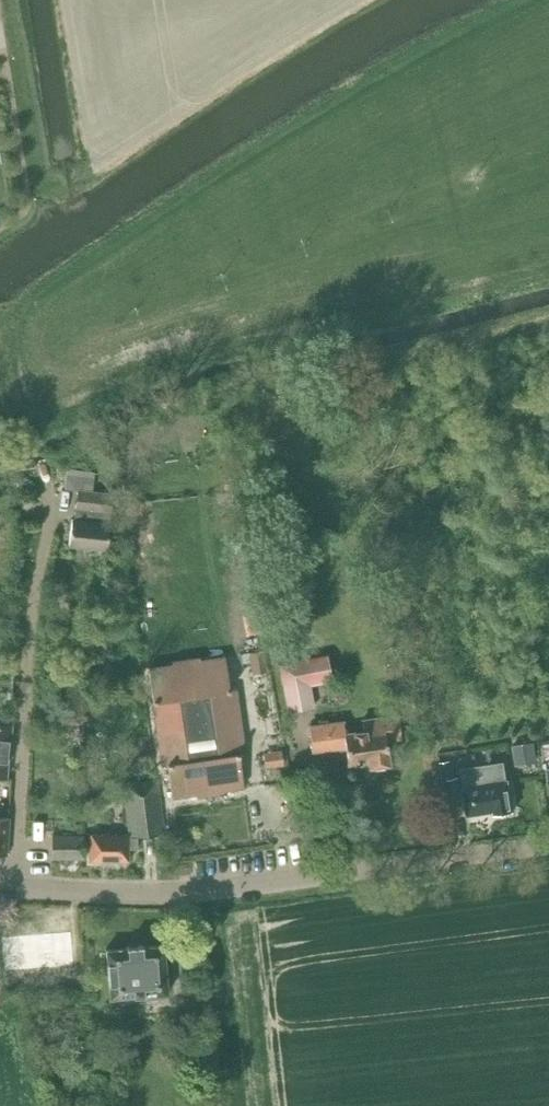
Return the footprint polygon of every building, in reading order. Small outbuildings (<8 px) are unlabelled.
[(9,471),(35,465),(33,457),(7,463),(9,471)] [(98,489),(113,491),(108,467),(96,470),(98,478),(98,489)] [(67,469),(65,488),(92,491),(94,471),(67,469)] [(106,550),(112,494),(77,490),(73,519),(71,519),(68,546),(106,550)] [(249,652),(252,675),(267,673),(264,650),(249,652)] [(331,681),(327,654),(278,662),(286,712),(314,707),(310,685),(331,681)] [(219,791),(243,787),(238,753),(237,753),(234,734),(237,734),(240,729),(238,714),(233,710),(231,711),(228,692),(229,692),(224,657),(200,661),(200,658),(188,660),(193,696),(177,698),(181,729),(157,733),(161,765),(167,765),(172,798),(196,794),(197,797),(219,794),(219,791)] [(400,666),(385,670),(390,686),(405,682),(400,666)] [(385,741),(400,739),(397,715),(362,720),(363,731),(344,734),(342,722),(308,726),(312,751),(345,747),(347,764),(368,761),(368,766),(388,764),(385,741)] [(10,718),(0,717),(0,777),(5,777),(11,725),(9,725),(10,718)] [(512,745),(515,766),(538,762),(535,742),(512,745)] [(75,743),(63,743),(63,761),(74,761),(75,743)] [(464,806),(459,776),(454,777),(451,760),(438,762),(445,809),(464,806)] [(512,813),(508,782),(507,781),(504,762),(461,769),(468,814),(495,810),(496,815),(512,813)] [(136,836),(164,832),(157,780),(122,785),(128,835),(90,834),(90,861),(128,861),(128,849),(136,849),(136,836)] [(83,859),(83,835),(52,835),(52,858),(83,859)] [(36,934),(39,969),(74,966),(71,931),(36,934)] [(4,971),(39,969),(36,934),(1,937),(4,971)] [(110,998),(167,993),(163,945),(142,947),(142,945),(127,947),(128,948),(106,950),(110,998)]
